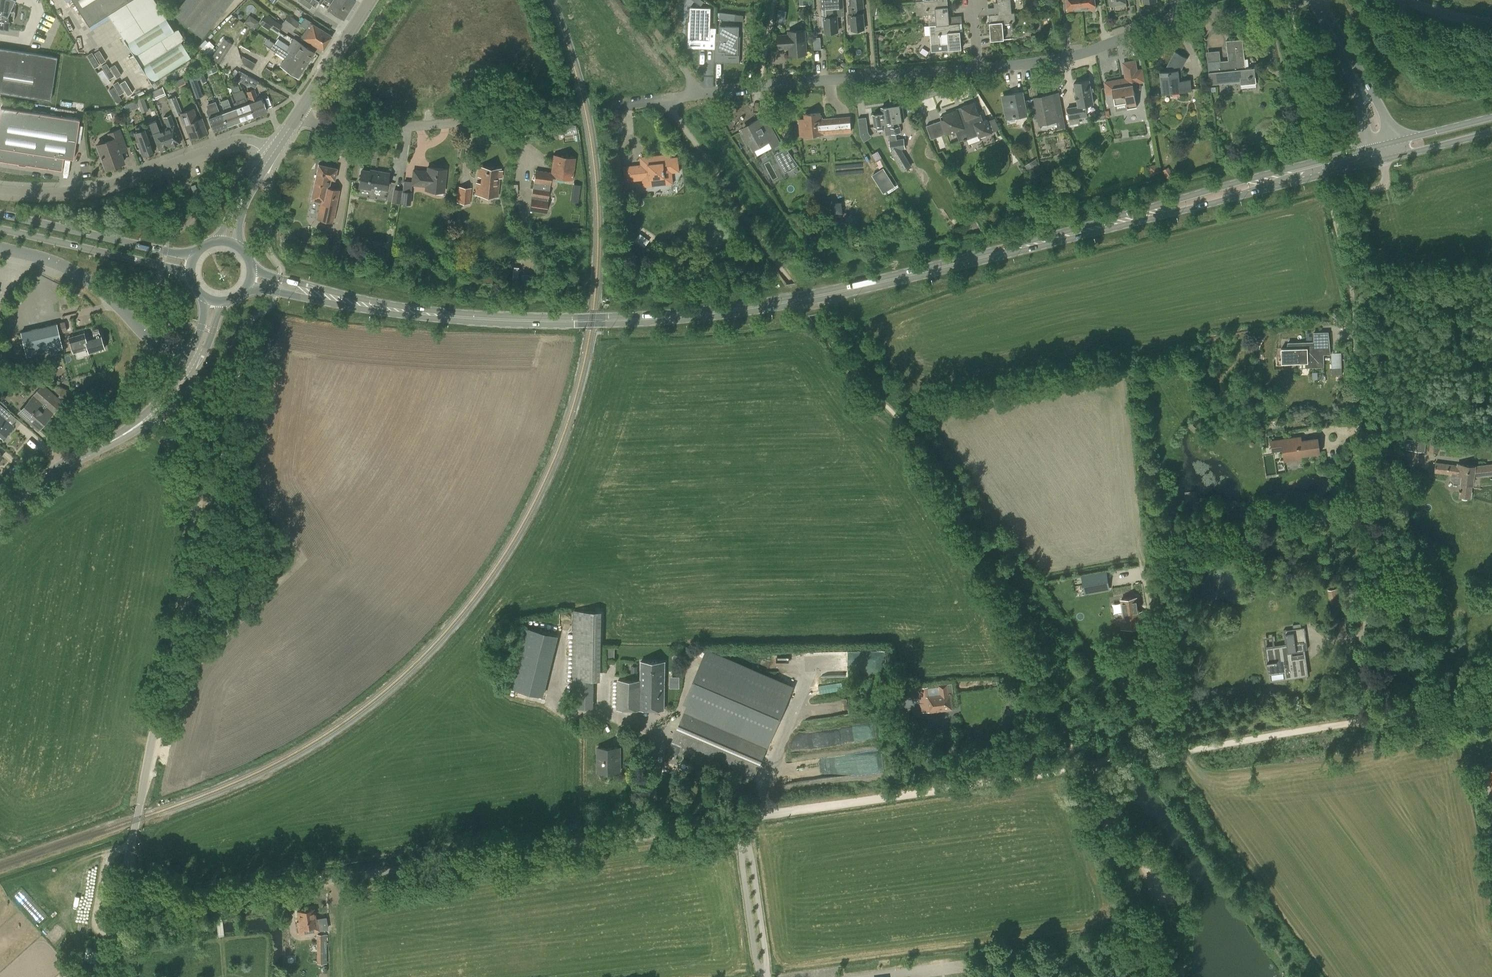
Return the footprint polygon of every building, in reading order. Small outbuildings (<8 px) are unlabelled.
[(10,0),(0,0),(0,28),(8,29),(9,21),(13,21),(15,11),(9,10),(10,0)] [(17,23),(41,28),(42,21),(39,21),(43,0),(22,0),(20,11),(19,11),(17,23)] [(107,13),(128,0),(73,0),(89,25),(107,13)] [(107,13),(152,83),(192,58),(163,14),(161,15),(152,0),(128,0),(107,13)] [(173,14),(202,37),(232,0),(184,0),(173,14)] [(331,3),(328,8),(343,18),(354,0),(333,0),(331,3)] [(825,26),(826,32),(838,31),(836,17),(844,16),(843,0),(821,0),(822,16),(823,26),(825,26)] [(851,6),(848,6),(849,15),(848,15),(849,24),(852,24),(852,30),(863,29),(862,13),(857,14),(857,8),(864,7),(863,0),(850,0),(851,6)] [(937,25),(950,24),(948,0),(933,0),(922,1),(923,10),(935,9),(937,25)] [(999,14),(1011,13),(1010,0),(998,0),(999,14)] [(1081,0),(1066,0),(1068,10),(1082,9),(1081,0)] [(1082,9),(1095,7),(1095,0),(1081,0),(1082,9)] [(878,7),(878,5),(872,5),(873,15),(875,15),(876,15),(884,17),(885,8),(878,7)] [(688,7),(689,39),(709,39),(708,7),(688,7)] [(1011,13),(999,14),(989,15),(991,41),(1004,40),(1002,23),(1015,22),(1014,13),(1011,13)] [(268,29),(270,27),(277,32),(282,25),(265,14),(259,23),(268,29)] [(282,24),(292,31),(298,21),(289,14),(282,24)] [(313,22),(304,17),(300,24),(306,28),(301,37),(323,50),(332,35),(312,23),(313,22)] [(718,24),(719,49),(725,49),(725,52),(739,51),(738,23),(718,24)] [(937,25),(930,26),(931,45),(932,51),(944,50),(961,49),(959,23),(950,24),(937,25)] [(22,41),(25,28),(14,26),(12,39),(22,41)] [(785,47),(789,47),(790,55),(806,54),(805,31),(788,32),(788,35),(778,36),(779,49),(785,48),(785,47)] [(224,38),(211,58),(220,64),(233,44),(224,38)] [(274,42),(273,43),(293,56),(295,53),(301,57),(299,60),(306,65),(314,52),(294,39),(289,46),(278,38),(275,43),(274,42)] [(1207,62),(1209,84),(1222,83),(1240,81),(1240,79),(1255,78),(1254,68),(1245,69),(1242,39),(1226,41),(1227,52),(1230,52),(1231,62),(1220,63),(1220,60),(1207,62)] [(210,53),(216,46),(208,40),(202,47),(210,53)] [(293,56),(273,43),(270,48),(285,58),(280,65),(298,77),(306,65),(299,60),(301,57),(295,53),(293,56)] [(50,100),(57,57),(0,48),(0,92),(50,100)] [(1191,90),(1190,79),(1181,80),(1180,70),(1187,58),(1175,52),(1165,71),(1160,71),(1162,93),(1191,90)] [(1115,104),(1126,102),(1126,105),(1136,104),(1134,89),(1139,88),(1135,61),(1129,62),(1131,75),(1125,76),(1126,79),(1105,82),(1107,94),(1113,93),(1115,104)] [(197,80),(203,78),(201,71),(188,77),(196,98),(203,96),(197,80)] [(234,75),(237,79),(249,85),(249,84),(255,88),(259,82),(253,78),(239,71),(234,75)] [(1067,108),(1070,127),(1081,124),(1079,118),(1087,117),(1085,105),(1094,104),(1089,81),(1074,84),(1078,105),(1067,108)] [(235,108),(234,108),(239,120),(253,115),(254,116),(255,117),(256,116),(250,101),(247,97),(246,97),(243,89),(239,90),(237,84),(230,86),(236,102),(233,103),(235,108)] [(165,94),(162,86),(150,92),(153,99),(165,94)] [(248,96),(247,97),(250,101),(256,116),(260,115),(260,113),(260,112),(266,110),(262,98),(258,99),(254,88),(246,91),(248,96)] [(1003,97),(1007,117),(1027,113),(1023,94),(1003,97)] [(184,124),(190,139),(207,132),(202,118),(198,119),(193,107),(181,111),(175,95),(167,98),(174,116),(179,114),(183,125),(184,124)] [(1040,123),(1057,120),(1058,127),(1065,126),(1061,105),(1055,106),(1053,95),(1036,99),(1037,106),(1034,107),(1034,106),(1033,106),(1036,117),(1036,116),(1039,116),(1040,123)] [(139,106),(141,113),(148,110),(143,97),(136,99),(136,100),(137,100),(139,106)] [(225,112),(222,113),(226,125),(239,120),(234,108),(232,109),(228,98),(220,101),(225,112)] [(135,101),(130,103),(132,109),(138,107),(135,101)] [(226,125),(222,113),(220,114),(215,101),(206,105),(207,108),(206,111),(209,118),(213,130),(219,128),(220,129),(221,129),(226,128),(227,126),(226,125)] [(979,114),(974,103),(962,107),(963,110),(958,111),(958,110),(940,117),(947,134),(956,130),(959,140),(972,136),(971,133),(977,130),(980,136),(992,132),(987,120),(984,121),(981,114),(979,114)] [(902,105),(892,106),(896,133),(901,132),(900,126),(899,126),(898,121),(904,120),(902,105)] [(896,133),(892,106),(882,108),(883,112),(872,114),(874,127),(885,125),(885,123),(889,123),(890,134),(896,133)] [(18,164),(18,165),(26,166),(26,165),(62,171),(64,157),(73,158),(79,119),(1,107),(0,110),(0,161),(18,164)] [(800,120),(801,136),(851,131),(850,117),(820,120),(819,113),(805,115),(805,119),(800,120)] [(167,127),(164,128),(170,146),(181,142),(171,115),(164,117),(167,127)] [(864,140),(873,138),(868,116),(860,117),(864,140)] [(170,146),(164,128),(160,130),(156,120),(149,123),(159,150),(170,146)] [(742,135),(748,145),(748,144),(750,142),(754,150),(769,142),(772,148),(779,144),(767,122),(767,123),(761,126),(759,121),(743,129),(746,134),(743,135),(743,134),(742,135)] [(135,128),(137,132),(134,133),(142,155),(155,150),(147,128),(144,129),(142,125),(135,128)] [(119,149),(126,146),(120,129),(108,133),(111,140),(97,145),(105,168),(124,161),(119,149)] [(904,138),(897,139),(899,150),(905,149),(904,138)] [(899,150),(897,139),(889,141),(891,151),(899,150)] [(775,154),(785,172),(798,165),(786,148),(775,154)] [(673,184),(672,172),(679,172),(678,157),(670,158),(670,154),(644,157),(641,161),(641,165),(624,167),(625,181),(643,179),(644,187),(673,184)] [(530,210),(546,212),(551,177),(572,179),(575,159),(553,156),(551,173),(536,170),(530,210)] [(1030,173),(1036,169),(1041,178),(1047,175),(1037,158),(1025,165),(1030,173)] [(319,164),(314,184),(311,200),(320,202),(317,219),(332,222),(339,190),(329,188),(331,179),(335,180),(337,168),(319,164)] [(1158,165),(1150,166),(1151,174),(1159,173),(1158,165)] [(478,176),(481,177),(481,183),(477,183),(476,194),(497,197),(500,168),(479,166),(478,176)] [(427,171),(413,170),(412,184),(426,186),(425,190),(434,191),(434,186),(444,187),(446,169),(427,167),(427,171)] [(874,174),(886,192),(898,185),(886,167),(874,174)] [(376,170),(376,172),(362,169),(359,187),(370,189),(370,186),(386,189),(389,172),(376,170)] [(575,184),(572,200),(580,201),(583,185),(575,184)] [(458,186),(456,202),(470,203),(471,187),(458,186)] [(402,191),(401,203),(410,204),(412,192),(402,191)] [(63,349),(59,333),(66,331),(64,322),(48,325),(20,331),(25,352),(22,352),(23,358),(26,357),(26,358),(63,349)] [(100,333),(85,337),(84,332),(68,337),(73,353),(88,349),(89,353),(104,348),(100,333)] [(1307,358),(1307,367),(1323,366),(1323,353),(1326,353),(1325,345),(1328,345),(1326,333),(1314,333),(1314,342),(1290,343),(1290,348),(1281,349),(1282,361),(1299,361),(1299,358),(1307,358)] [(28,401),(30,402),(20,413),(38,428),(48,417),(40,410),(44,406),(46,407),(55,397),(41,385),(28,401)] [(8,411),(0,404),(0,436),(2,438),(13,426),(3,417),(8,411)] [(1439,437),(1431,436),(1429,451),(1437,452),(1439,437)] [(1298,437),(1271,441),(1272,447),(1282,445),(1284,459),(1301,457),(1301,454),(1319,451),(1318,439),(1311,440),(1311,441),(1299,443),(1298,437)] [(1470,498),(1473,477),(1491,475),(1491,465),(1473,466),(1458,464),(1458,466),(1436,463),(1434,471),(1451,474),(1450,478),(1455,483),(1461,484),(1459,497),(1470,498)] [(1082,577),(1084,585),(1096,583),(1097,591),(1109,589),(1106,573),(1082,577)] [(1328,590),(1330,606),(1342,604),(1340,588),(1328,590)] [(1120,614),(1122,629),(1144,626),(1142,612),(1139,612),(1137,597),(1121,599),(1123,613),(1120,614)] [(601,680),(602,611),(573,611),(572,708),(594,708),(594,680),(601,680)] [(526,627),(511,686),(544,694),(559,635),(526,627)] [(1285,634),(1287,645),(1265,648),(1267,658),(1269,674),(1283,672),(1283,678),(1307,675),(1305,660),(1292,662),(1291,651),(1307,649),(1306,641),(1295,643),(1294,632),(1285,634)] [(668,749),(664,759),(673,763),(677,753),(751,785),(772,737),(780,717),(793,687),(706,650),(685,700),(688,702),(668,749)] [(641,662),(641,680),(618,680),(618,709),(664,710),(665,662),(641,662)] [(682,686),(682,676),(672,676),(672,686),(682,686)] [(837,683),(821,686),(822,693),(839,690),(837,683)] [(939,685),(940,695),(928,696),(927,687),(920,688),(923,712),(952,709),(950,694),(953,693),(952,683),(939,685)] [(884,690),(879,704),(891,708),(895,694),(884,690)] [(821,702),(822,716),(847,714),(846,700),(821,702)] [(619,748),(598,748),(598,772),(620,771),(619,748)] [(1481,774),(1483,782),(1490,780),(1491,786),(1491,770),(1488,771),(1488,772),(1481,774)] [(319,930),(317,918),(315,918),(314,908),(297,911),(299,921),(297,921),(299,933),(319,930)] [(316,934),(317,963),(327,963),(326,934),(316,934)] [(1171,964),(1171,974),(1175,974),(1180,975),(1181,964),(1175,964),(1171,964)]
